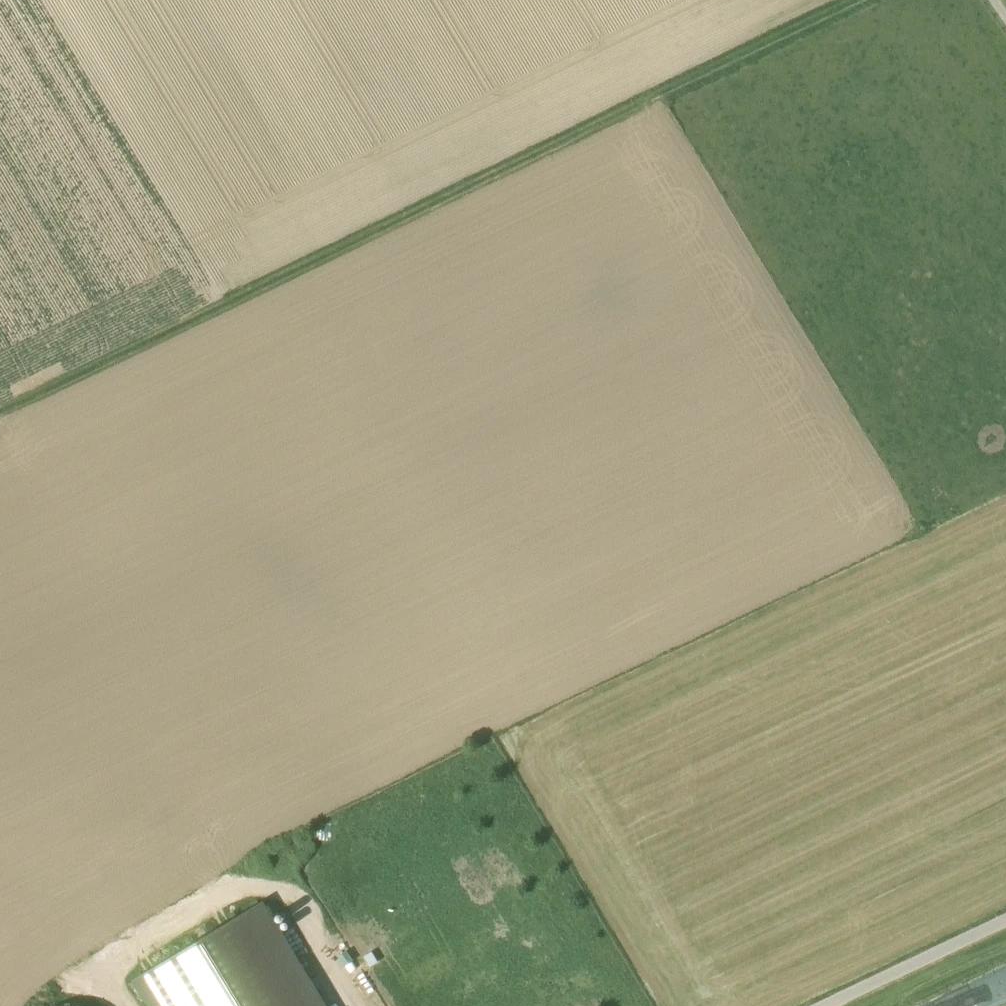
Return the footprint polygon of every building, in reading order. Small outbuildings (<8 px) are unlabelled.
[(133,980),(149,1005),(324,1005),(261,903),(133,980)]
